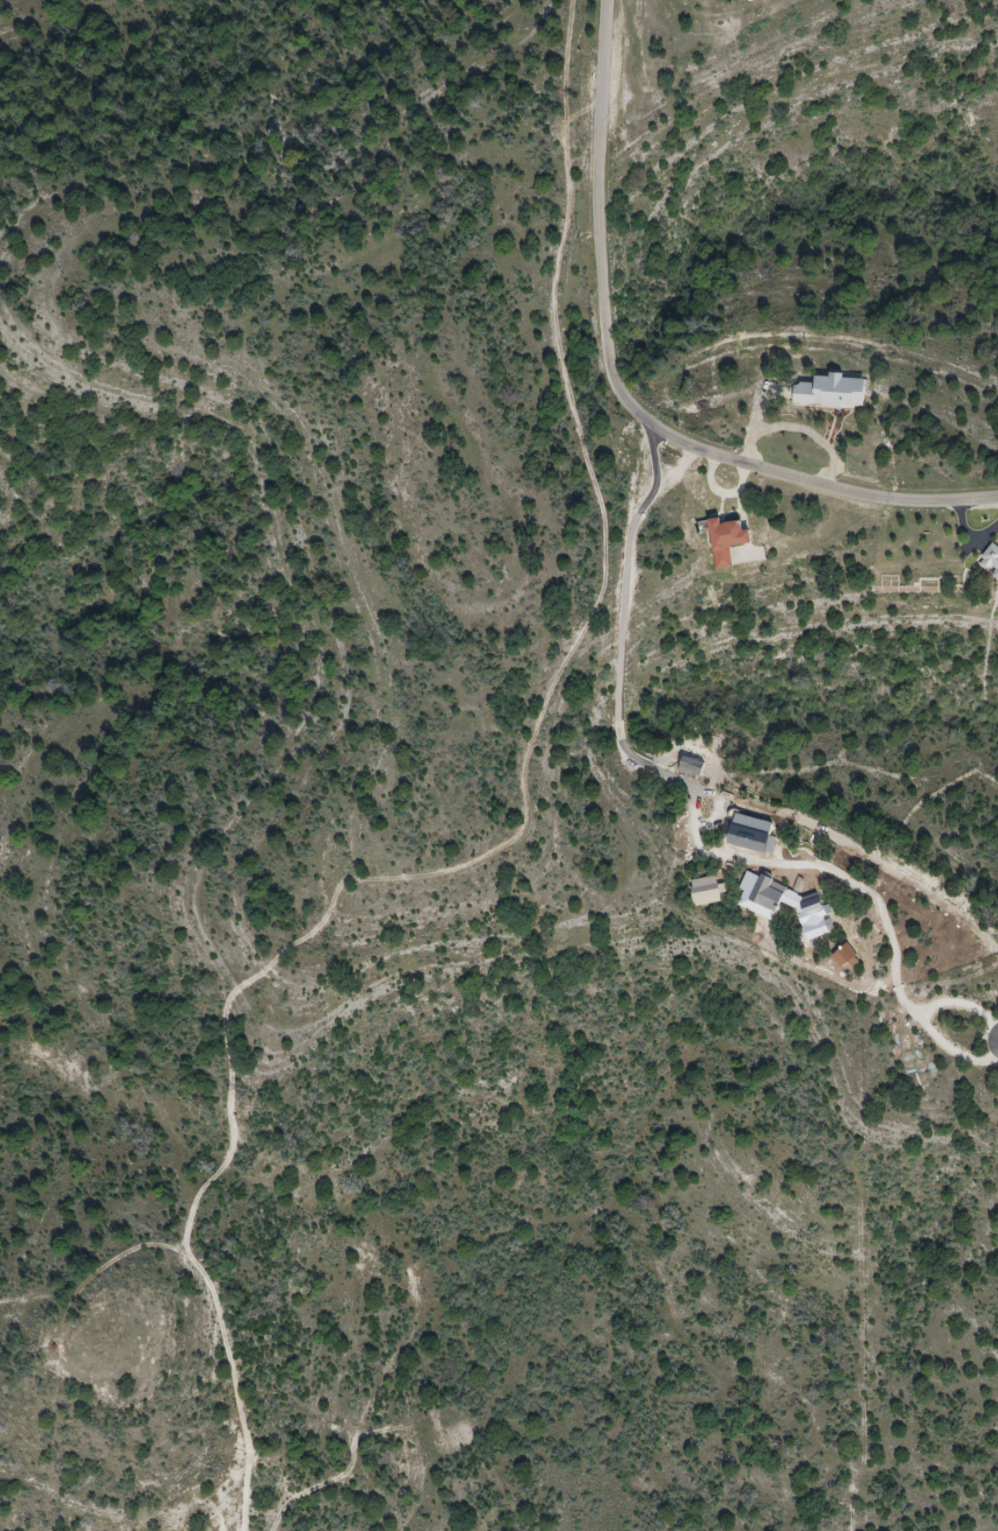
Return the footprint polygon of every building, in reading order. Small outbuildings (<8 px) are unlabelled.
[(794,407),(864,410),(865,378),(816,376),(815,385),(795,384),(794,407)] [(734,567),(731,545),(753,543),(751,528),(743,529),(742,520),(722,522),(721,517),(710,518),(716,569),(734,567)] [(994,543),(978,561),(997,578),(997,546),(994,543)]
